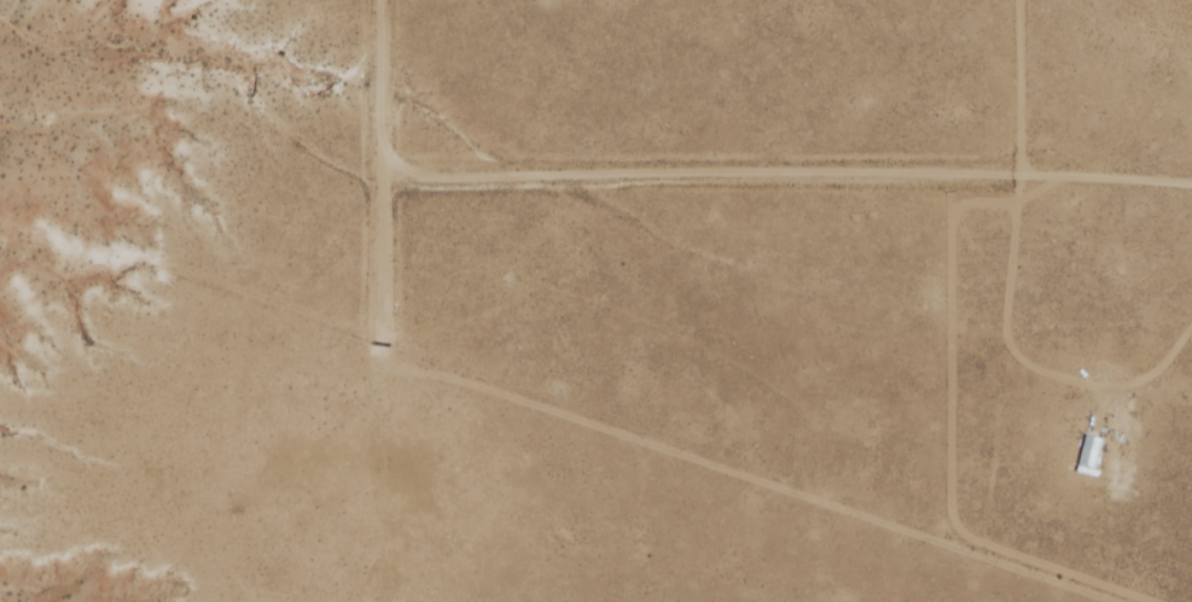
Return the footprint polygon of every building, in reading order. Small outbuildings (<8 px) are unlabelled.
[(1086,436),(1095,439),(1103,442),(1094,471),(1100,472),(1099,477),(1077,471),(1085,446),(1078,444),(1081,439),(1086,440),(1086,436)]
